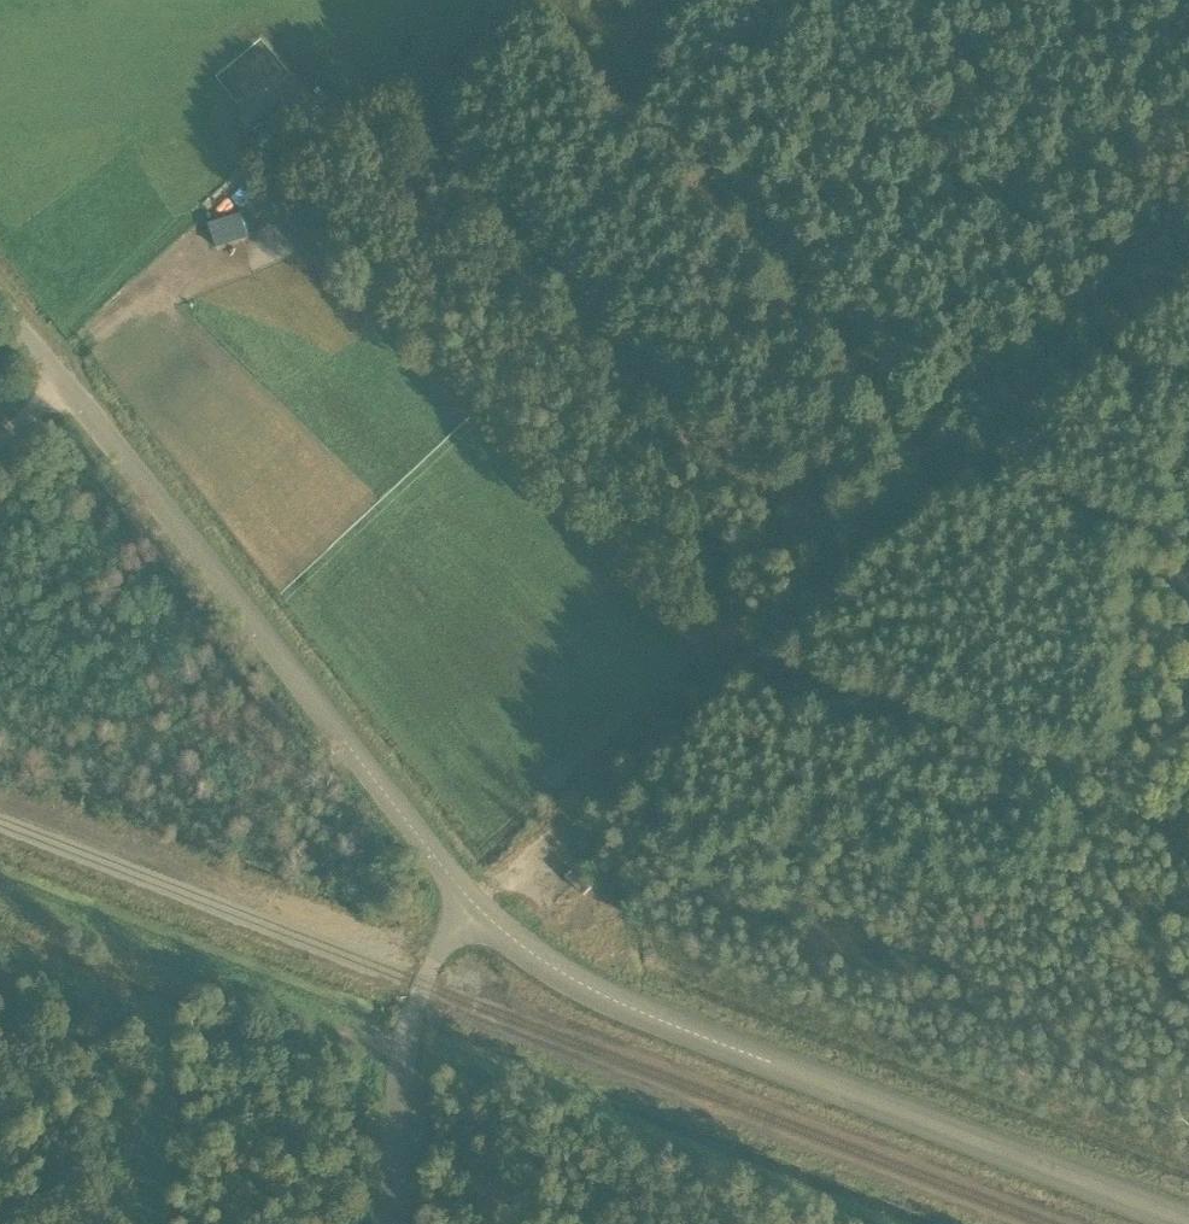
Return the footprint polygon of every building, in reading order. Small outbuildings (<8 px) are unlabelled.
[(220,225),(225,241),(247,235),(243,219),(220,225)] [(568,878),(584,895),(592,888),(576,871),(568,878)]
